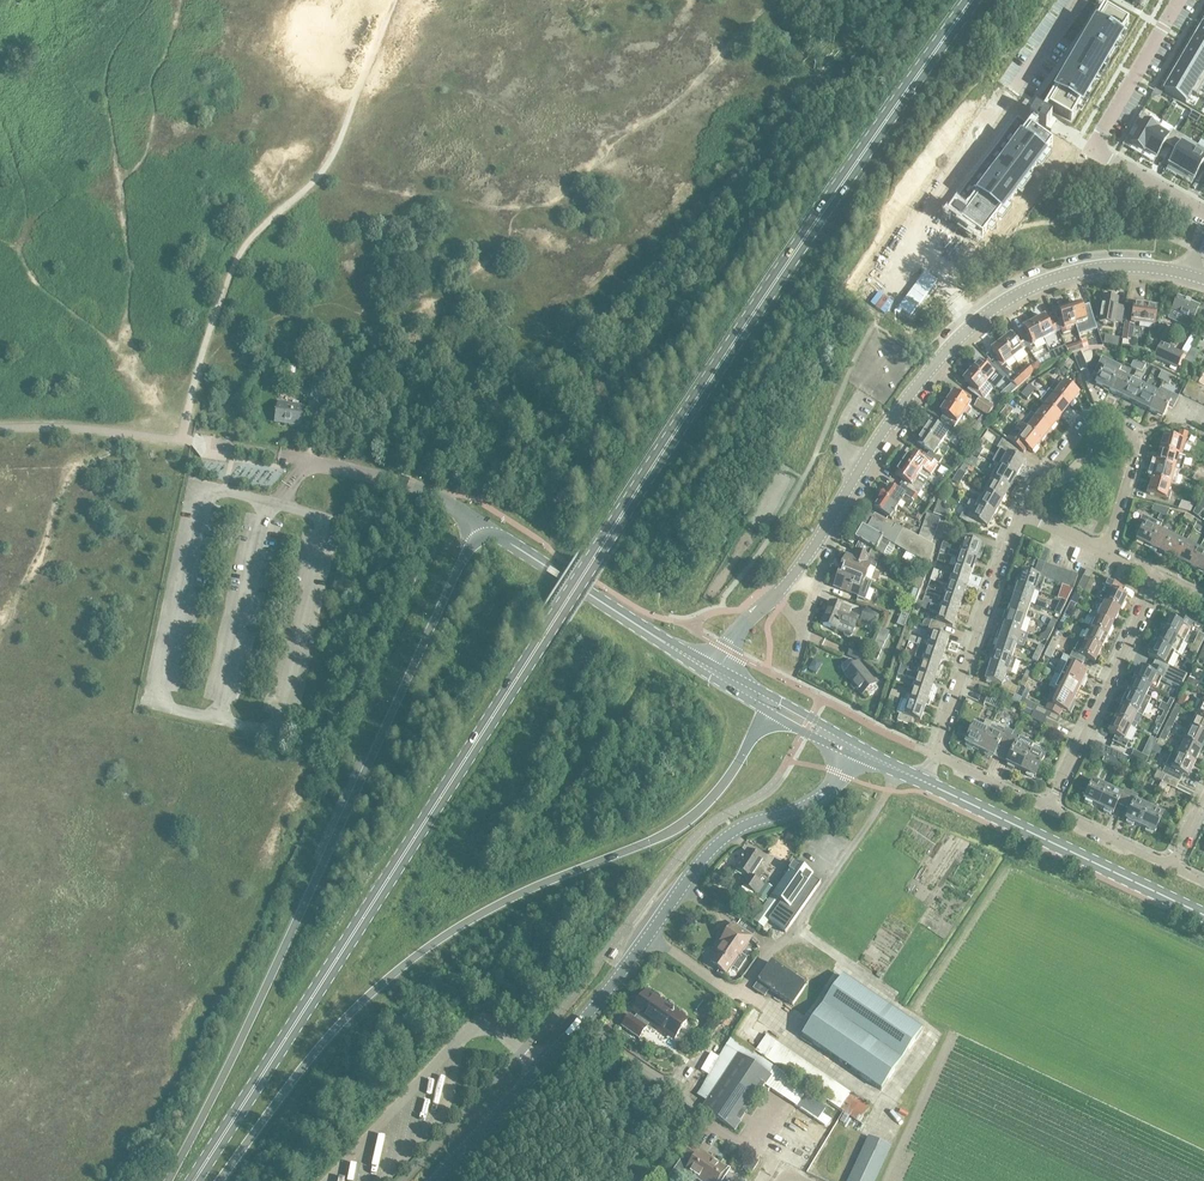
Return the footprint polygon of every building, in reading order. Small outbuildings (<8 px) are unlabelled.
[(1143,8),(1144,6),(1149,0),(1131,0),(1143,8)] [(1106,10),(1049,108),(1071,121),(1129,23),(1106,10)] [(1190,47),(1203,55),(1203,41),(1196,36),(1190,47)] [(1183,58),(1203,70),(1203,55),(1190,47),(1183,58)] [(1177,69),(1203,84),(1203,83),(1203,70),(1183,58),(1177,69)] [(1177,69),(1171,79),(1197,95),(1203,84),(1177,69)] [(1171,79),(1164,91),(1186,103),(1192,93),(1197,95),(1171,79)] [(1034,112),(1030,119),(1049,130),(1055,121),(1055,120),(1036,108),(1034,112)] [(1140,130),(1131,145),(1143,152),(1160,124),(1147,117),(1141,113),(1133,127),(1140,130)] [(1017,118),(946,211),(981,238),(1052,144),(1017,118)] [(1160,124),(1143,152),(1144,152),(1145,151),(1156,158),(1165,144),(1171,148),(1179,135),(1172,131),(1170,134),(1159,127),(1160,125),(1160,124)] [(1177,151),(1169,165),(1182,172),(1197,146),(1196,146),(1195,148),(1183,141),(1185,138),(1179,135),(1171,148),(1177,151)] [(1182,172),(1194,179),(1202,165),(1203,166),(1203,150),(1197,146),(1182,172)] [(1104,175),(1098,185),(1104,188),(1109,178),(1104,175)] [(1103,297),(1099,323),(1114,325),(1114,322),(1121,323),(1124,307),(1117,306),(1118,299),(1113,298),(1111,296),(1108,296),(1105,297),(1103,297)] [(1172,311),(1168,319),(1189,329),(1193,320),(1199,307),(1178,297),(1172,311)] [(1134,302),(1132,322),(1154,325),(1157,306),(1134,302)] [(1081,303),(1079,304),(1077,303),(1073,304),(1072,306),(1069,307),(1075,327),(1078,338),(1087,335),(1085,329),(1091,327),(1086,312),(1084,312),(1081,303)] [(1056,325),(1059,332),(1061,331),(1062,335),(1070,332),(1069,329),(1075,327),(1069,307),(1067,308),(1065,306),(1061,307),(1060,310),(1058,311),(1062,322),(1056,325)] [(1034,322),(1044,340),(1054,335),(1053,334),(1059,332),(1056,325),(1050,327),(1044,316),(1042,317),(1039,316),(1036,318),(1035,321),(1034,322)] [(1025,326),(1023,327),(1029,339),(1024,341),(1027,347),(1031,353),(1033,351),(1030,346),(1033,345),(1034,346),(1044,340),(1034,322),(1031,323),(1029,322),(1026,324),(1025,326)] [(1135,325),(1124,323),(1122,340),(1132,342),(1135,325)] [(1002,341),(1001,342),(1014,358),(1022,352),(1027,347),(1024,341),(1018,344),(1010,335),(1008,336),(1006,336),(1003,338),(1002,341)] [(1100,337),(1081,342),(1083,349),(1087,348),(1091,347),(1095,347),(1102,347),(1100,337)] [(993,348),(991,349),(999,359),(993,364),(1012,384),(1016,389),(1017,389),(1017,388),(1029,378),(1022,369),(1015,376),(1005,364),(1014,358),(1001,342),(999,343),(997,343),(994,346),(993,348)] [(1083,349),(1081,342),(1065,347),(1068,355),(1083,350),(1083,349)] [(1161,342),(1153,359),(1177,370),(1184,354),(1173,350),(1174,348),(1161,342)] [(1199,351),(1192,347),(1184,360),(1192,365),(1199,351)] [(1055,361),(1062,358),(1058,349),(1050,353),(1051,354),(1055,361)] [(1088,351),(1077,355),(1074,356),(1080,371),(1087,368),(1084,361),(1091,358),(1088,351)] [(1049,365),(1055,361),(1051,354),(1045,358),(1049,365)] [(1074,364),(1068,359),(1063,365),(1068,370),(1074,364)] [(1137,370),(1140,362),(1134,359),(1130,367),(1137,370)] [(972,369),(971,370),(987,384),(993,389),(995,390),(1005,378),(987,361),(984,365),(979,361),(977,363),(974,363),(972,366),(972,369)] [(1036,362),(1030,368),(1034,373),(1041,367),(1036,362)] [(1140,362),(1137,370),(1142,372),(1145,365),(1140,362)] [(1024,367),(1022,369),(1029,378),(1034,373),(1030,368),(1026,365),(1024,367)] [(1095,384),(1109,391),(1119,372),(1121,367),(1115,365),(1113,369),(1105,365),(1104,366),(1095,384)] [(330,368),(320,367),(317,385),(327,387),(330,368)] [(965,378),(963,380),(973,387),(971,389),(973,390),(971,392),(979,399),(980,400),(982,402),(983,400),(993,389),(987,384),(971,370),(970,372),(967,372),(964,375),(965,378)] [(1158,378),(1164,381),(1167,374),(1161,371),(1158,378)] [(1109,391),(1122,397),(1131,380),(1125,376),(1125,375),(1119,372),(1109,391)] [(1172,377),(1167,374),(1164,381),(1169,384),(1172,377)] [(1122,397),(1136,404),(1144,386),(1138,383),(1139,381),(1132,378),(1131,380),(1122,397)] [(1189,380),(1182,394),(1190,397),(1197,384),(1189,380)] [(1049,390),(1053,393),(1054,394),(1070,406),(1080,394),(1064,381),(1060,386),(1055,382),(1049,390)] [(316,384),(310,383),(307,397),(314,398),(316,384)] [(1012,384),(1005,390),(1010,395),(1017,389),(1016,389),(1012,384)] [(1025,389),(1032,394),(1035,389),(1029,384),(1025,389)] [(1197,401),(1203,387),(1197,384),(1190,397),(1197,401)] [(1136,404),(1149,410),(1158,393),(1151,389),(1152,388),(1145,385),(1144,386),(1136,404)] [(1027,400),(1032,394),(1025,389),(1021,394),(1027,400)] [(1172,400),(1164,396),(1165,394),(1159,391),(1158,393),(1149,410),(1163,417),(1172,400)] [(948,400),(947,402),(964,413),(967,416),(971,409),(968,407),(970,404),(970,403),(972,401),(964,396),(963,398),(954,392),(952,393),(950,394),(948,398),(948,400)] [(1060,418),(1070,406),(1054,394),(1049,399),(1048,398),(1044,404),(1045,405),(1060,418)] [(979,399),(974,407),(988,417),(990,414),(992,415),(996,409),(993,407),(983,400),(982,402),(980,400),(979,399)] [(301,427),(305,406),(279,401),(275,422),(301,427)] [(944,414),(940,419),(943,422),(953,428),(957,422),(958,423),(964,413),(947,402),(946,403),(943,404),(941,407),(942,410),(940,412),(944,414)] [(1003,410),(1009,415),(1013,410),(1007,405),(1003,410)] [(1051,429),(1060,418),(1045,405),(1040,411),(1039,410),(1034,416),(1036,417),(1051,429)] [(1009,415),(1003,410),(999,415),(1005,420),(1009,415)] [(977,422),(983,426),(988,419),(982,415),(977,422)] [(1042,441),(1051,429),(1036,417),(1031,422),(1030,421),(1025,427),(1042,441)] [(931,421),(924,432),(941,444),(945,439),(952,444),(959,433),(953,428),(943,422),(940,427),(931,421)] [(983,426),(977,422),(972,428),(978,433),(983,426)] [(1032,453),(1042,441),(1025,427),(1019,423),(1015,428),(1021,433),(1016,438),(1011,434),(1006,439),(1023,453),(1027,448),(1032,453)] [(1164,436),(1160,450),(1182,456),(1188,434),(1179,431),(1177,439),(1164,436)] [(924,432),(917,443),(930,452),(927,457),(938,465),(942,459),(936,455),(939,450),(938,449),(941,444),(924,432)] [(1006,453),(999,466),(1017,476),(1024,463),(1015,458),(1018,452),(1002,439),(997,448),(1006,453)] [(973,451),(980,455),(983,449),(976,445),(973,451)] [(1156,465),(1179,471),(1181,472),(1185,457),(1182,457),(1182,456),(1160,450),(1156,465)] [(980,455),(973,451),(970,456),(977,460),(980,455)] [(910,453),(902,464),(920,476),(924,470),(932,475),(938,465),(927,457),(921,453),(917,458),(910,453)] [(955,475),(962,479),(970,466),(964,463),(959,470),(958,469),(955,475)] [(902,464),(895,475),(909,484),(906,489),(917,497),(924,487),(916,481),(920,476),(902,464)] [(994,472),(990,478),(992,479),(1009,489),(1017,476),(999,466),(998,465),(994,472)] [(1152,479),(1171,484),(1175,485),(1179,471),(1156,465),(1152,479)] [(1195,473),(1203,478),(1203,471),(1197,468),(1195,473)] [(1203,483),(1203,478),(1195,473),(1192,479),(1203,485),(1203,483)] [(962,479),(955,475),(952,480),(959,484),(962,479)] [(987,484),(983,491),(985,492),(1002,502),(1009,489),(992,479),(990,478),(987,484)] [(1169,492),(1171,484),(1152,479),(1147,494),(1167,499),(1169,499),(1171,492),(1169,492)] [(898,485),(895,489),(888,485),(880,495),(898,507),(901,502),(910,508),(917,498),(898,485)] [(1002,502),(985,492),(981,498),(980,497),(976,504),(995,514),(1002,502)] [(1193,513),(1199,517),(1203,512),(1203,510),(1203,493),(1196,507),(1193,513)] [(898,507),(880,495),(873,506),(893,520),(896,514),(894,513),(898,507)] [(938,498),(934,510),(933,513),(941,516),(948,519),(951,511),(944,508),(946,501),(938,498)] [(970,500),(959,518),(978,529),(979,528),(981,524),(987,528),(995,514),(976,504),(970,500)] [(1194,505),(1182,501),(1178,508),(1190,512),(1194,505)] [(1154,505),(1151,510),(1160,514),(1157,519),(1163,522),(1165,516),(1166,517),(1169,509),(1154,505)] [(924,520),(938,525),(941,518),(927,513),(924,520)] [(1194,518),(1185,513),(1183,519),(1191,523),(1194,518)] [(855,548),(856,549),(869,556),(872,549),(883,555),(887,548),(888,548),(890,544),(929,566),(935,548),(931,546),(918,539),(875,514),(872,519),(868,516),(855,540),(859,542),(855,548)] [(1140,534),(1136,540),(1150,547),(1159,529),(1160,528),(1161,525),(1142,515),(1137,533),(1140,534)] [(922,527),(936,532),(938,525),(924,520),(922,527)] [(936,532),(922,527),(918,539),(931,546),(936,532)] [(1150,547),(1164,554),(1173,534),(1174,532),(1167,529),(1165,532),(1163,531),(1164,530),(1160,528),(1159,529),(1150,547)] [(1164,554),(1177,560),(1186,542),(1179,539),(1180,537),(1173,534),(1164,554)] [(964,539),(959,553),(976,559),(978,553),(982,554),(984,547),(978,544),(979,542),(967,537),(966,540),(964,539)] [(1186,542),(1177,560),(1190,567),(1199,549),(1192,546),(1193,544),(1187,541),(1186,541),(1186,542)] [(959,553),(950,550),(941,547),(939,553),(957,559),(954,567),(972,573),(976,559),(959,553)] [(1190,567),(1203,573),(1203,549),(1200,547),(1199,549),(1190,567)] [(846,555),(840,571),(865,580),(871,565),(876,567),(878,562),(869,556),(856,549),(852,558),(846,555)] [(1038,561),(1033,575),(1040,577),(1045,563),(1038,561)] [(1045,563),(1040,577),(1045,579),(1046,579),(1051,566),(1045,563)] [(1046,579),(1053,582),(1058,568),(1051,566),(1046,579)] [(933,569),(932,575),(967,587),(972,573),(954,567),(951,575),(933,569)] [(1017,576),(1014,584),(1018,585),(1035,591),(1040,593),(1045,579),(1040,577),(1033,575),(1030,573),(1030,572),(1030,569),(1026,568),(1024,570),(1024,571),(1022,571),(1020,577),(1017,576)] [(1053,582),(1060,584),(1065,570),(1058,568),(1053,582)] [(1065,570),(1060,584),(1066,586),(1071,573),(1065,570)] [(834,586),(859,596),(858,598),(865,601),(869,589),(872,582),(865,580),(840,571),(834,586)] [(1078,575),(1071,573),(1066,586),(1073,589),(1078,575)] [(947,586),(945,594),(962,600),(967,587),(932,575),(930,580),(947,586)] [(1083,576),(1077,589),(1083,592),(1084,592),(1086,593),(1087,591),(1085,589),(1090,579),(1083,576)] [(1105,586),(1098,599),(1104,602),(1120,610),(1127,597),(1120,593),(1123,587),(1106,578),(1103,586),(1105,586)] [(1030,605),(1035,591),(1018,585),(1013,598),(1030,605)] [(919,591),(912,589),(907,603),(914,606),(919,591)] [(1064,593),(1061,600),(1066,602),(1070,595),(1064,593)] [(1080,595),(1079,595),(1075,593),(1070,602),(1076,604),(1080,595)] [(945,594),(940,608),(958,614),(962,600),(945,594)] [(924,596),(922,602),(931,605),(933,599),(924,596)] [(1026,618),(1030,605),(1013,598),(1008,612),(1026,618)] [(929,611),(938,614),(935,622),(926,619),(924,624),(929,626),(929,627),(943,632),(945,625),(953,628),(958,614),(940,608),(931,605),(922,602),(917,600),(915,606),(929,610),(929,611)] [(1057,607),(1063,610),(1066,602),(1061,600),(1057,607)] [(1070,617),(1076,604),(1070,602),(1064,615),(1068,617),(1070,617)] [(1114,623),(1120,610),(1104,602),(1098,615),(1114,623)] [(837,630),(852,636),(854,629),(859,617),(850,614),(851,611),(831,603),(823,625),(837,630)] [(874,626),(878,615),(865,610),(860,621),(874,626)] [(1088,626),(1108,636),(1114,623),(1098,615),(1090,611),(1087,617),(1092,619),(1088,626)] [(1021,631),(1026,618),(1008,612),(1004,625),(1021,631)] [(1161,630),(1184,641),(1193,623),(1177,615),(1174,620),(1167,617),(1161,630)] [(1052,618),(1048,626),(1054,628),(1057,621),(1052,618)] [(1062,618),(1058,628),(1062,630),(1066,620),(1062,618)] [(999,629),(996,638),(999,639),(1016,645),(1021,631),(1004,625),(1002,630),(999,629)] [(1050,636),(1054,628),(1048,626),(1044,633),(1040,635),(1039,638),(1047,641),(1050,636)] [(1087,632),(1083,640),(1101,649),(1108,636),(1088,626),(1086,632),(1087,632)] [(906,634),(904,639),(906,640),(909,641),(908,642),(919,645),(944,654),(949,639),(941,636),(943,632),(929,627),(927,632),(931,633),(928,642),(906,634)] [(1184,641),(1161,630),(1154,643),(1171,651),(1178,654),(1184,641)] [(1199,649),(1203,639),(1203,635),(1199,632),(1192,645),(1199,649)] [(879,654),(886,640),(878,636),(872,650),(879,654)] [(1048,647),(1055,650),(1059,641),(1057,640),(1053,638),(1048,647)] [(1012,658),(1016,645),(999,639),(995,652),(1012,658)] [(1073,651),(1070,657),(1083,664),(1086,658),(1095,662),(1101,649),(1083,640),(1080,639),(1074,651),(1073,651)] [(1152,666),(1183,681),(1186,674),(1165,664),(1171,651),(1154,643),(1148,656),(1155,660),(1152,666)] [(1035,652),(1041,654),(1044,647),(1039,644),(1035,652)] [(919,645),(915,658),(922,661),(939,667),(944,654),(919,645)] [(1189,651),(1196,655),(1199,649),(1192,645),(1189,651)] [(1051,659),(1055,650),(1048,647),(1044,656),(1051,659)] [(862,662),(865,654),(851,648),(847,656),(859,660),(862,662)] [(995,652),(990,666),(1011,674),(1015,661),(1011,660),(1012,658),(995,652)] [(1032,659),(1037,661),(1041,654),(1035,652),(1032,659)] [(1067,664),(1061,677),(1081,686),(1083,688),(1087,680),(1084,679),(1087,673),(1080,669),(1083,664),(1070,657),(1066,664),(1067,664)] [(815,658),(810,667),(815,670),(820,662),(815,658)] [(849,659),(841,666),(845,673),(844,674),(862,696),(877,683),(859,661),(857,662),(849,659)] [(1183,667),(1188,670),(1193,662),(1187,659),(1183,667)] [(916,666),(914,673),(935,680),(939,667),(922,661),(920,667),(916,666)] [(901,662),(899,668),(908,671),(910,665),(901,662)] [(1002,686),(1007,672),(1011,674),(990,666),(985,680),(1002,686)] [(1183,681),(1152,666),(1150,671),(1140,667),(1134,681),(1150,689),(1155,691),(1161,678),(1180,688),(1183,681)] [(899,668),(897,673),(915,680),(913,688),(933,695),(935,688),(932,687),(935,680),(914,673),(908,671),(899,668)] [(1028,680),(1032,673),(1026,670),(1023,678),(1028,680)] [(1043,679),(1039,677),(1040,674),(1036,673),(1033,679),(1041,683),(1043,679)] [(1061,677),(1055,690),(1074,699),(1081,686),(1061,677)] [(1024,688),(1028,680),(1023,678),(1019,685),(1024,688)] [(1127,693),(1148,703),(1151,698),(1146,696),(1150,689),(1134,681),(1127,693)] [(906,693),(904,700),(908,702),(925,708),(928,701),(930,702),(933,695),(913,688),(910,695),(906,693)] [(1018,704),(1032,710),(1035,704),(1026,699),(1030,690),(1026,689),(1018,704)] [(890,695),(898,698),(900,693),(892,690),(890,695)] [(1048,702),(1045,709),(1059,716),(1062,710),(1068,713),(1068,712),(1071,714),(1075,706),(1072,704),(1074,699),(1055,690),(1052,695),(1056,696),(1052,704),(1048,702)] [(1121,706),(1137,714),(1138,714),(1142,716),(1148,703),(1127,693),(1121,706)] [(984,703),(998,710),(1002,702),(987,696),(984,703)] [(1170,698),(1167,705),(1162,702),(1159,708),(1168,713),(1169,709),(1174,700),(1170,698)] [(1201,699),(1197,701),(1192,712),(1203,718),(1203,700),(1201,699)] [(899,714),(897,721),(910,725),(913,719),(921,722),(925,708),(908,702),(903,715),(899,714)] [(1170,717),(1176,720),(1182,707),(1176,704),(1170,717)] [(1115,719),(1131,727),(1137,714),(1121,706),(1115,719)] [(1161,726),(1168,713),(1159,708),(1159,709),(1164,711),(1161,718),(1158,717),(1155,723),(1161,726)] [(1203,734),(1203,718),(1192,712),(1194,715),(1196,716),(1190,727),(1203,734)] [(1171,729),(1176,720),(1170,717),(1165,726),(1171,729)] [(1046,718),(1043,725),(1057,732),(1060,724),(1046,718)] [(1131,727),(1115,719),(1108,733),(1115,736),(1112,742),(1125,748),(1135,729),(1131,727)] [(965,743),(967,744),(966,746),(972,749),(973,747),(979,750),(991,725),(992,723),(986,720),(982,728),(974,724),(965,743)] [(1157,735),(1161,726),(1155,723),(1157,724),(1153,733),(1157,735)] [(991,725),(979,750),(985,753),(984,755),(991,758),(992,756),(994,757),(999,745),(1005,749),(1012,734),(1013,732),(1006,728),(1005,732),(991,725)] [(1203,744),(1203,734),(1190,727),(1184,741),(1201,750),(1203,744)] [(1163,731),(1159,739),(1165,742),(1169,734),(1163,731)] [(1015,767),(1021,770),(1030,750),(1033,744),(1012,734),(1005,749),(1012,752),(1006,763),(1008,764),(1007,766),(1014,769),(1015,767)] [(1201,750),(1184,741),(1179,739),(1176,745),(1181,747),(1177,754),(1195,763),(1201,750)] [(1123,754),(1109,747),(1105,755),(1119,762),(1123,754)] [(1044,757),(1030,750),(1021,770),(1027,772),(1026,775),(1033,778),(1034,776),(1035,776),(1044,757)] [(1145,765),(1148,757),(1134,750),(1130,758),(1145,765)] [(1188,777),(1195,763),(1177,754),(1172,752),(1165,766),(1188,777)] [(1159,771),(1162,764),(1148,757),(1145,765),(1159,771)] [(1165,775),(1158,789),(1163,792),(1167,784),(1176,789),(1179,782),(1165,775)] [(1092,804),(1098,807),(1108,787),(1093,780),(1084,800),(1085,801),(1084,803),(1091,806),(1092,804)] [(1118,803),(1124,806),(1131,792),(1124,788),(1121,793),(1108,787),(1098,807),(1104,809),(1103,812),(1110,815),(1111,813),(1113,813),(1118,803)] [(1140,826),(1149,807),(1136,801),(1138,795),(1131,792),(1124,806),(1130,809),(1126,820),(1127,820),(1126,823),(1133,826),(1134,823),(1140,826)] [(1164,814),(1149,807),(1140,826),(1146,829),(1145,831),(1152,835),(1153,832),(1154,833),(1164,814)] [(765,885),(753,877),(755,874),(758,876),(762,871),(758,869),(764,860),(747,849),(735,868),(746,876),(740,884),(757,896),(765,885)] [(753,921),(763,927),(769,920),(786,931),(819,884),(811,878),(813,876),(794,863),(771,897),(770,896),(753,921)] [(710,962),(727,974),(732,967),(738,971),(747,958),(741,954),(753,938),(732,924),(721,940),(723,942),(710,962)] [(757,982),(753,989),(764,996),(769,990),(793,1006),(806,986),(805,985),(809,979),(823,988),(824,987),(832,976),(796,952),(788,963),(776,955),(771,962),(757,982)] [(881,1090),(922,1030),(843,976),(802,1036),(881,1090)] [(646,1027),(645,1026),(650,1020),(674,1038),(686,1021),(645,992),(634,1009),(640,1014),(636,1020),(629,1015),(622,1026),(639,1037),(646,1027)] [(701,1071),(709,1075),(740,1021),(728,1015),(728,1016),(723,1013),(703,1048),(711,1053),(701,1071)] [(766,1035),(756,1050),(761,1054),(761,1055),(839,1109),(859,1122),(869,1106),(850,1094),(850,1093),(766,1035)] [(738,1053),(704,1105),(702,1108),(735,1131),(772,1076),(738,1053)] [(415,1128),(422,1097),(417,1096),(409,1127),(415,1128)] [(891,1147),(868,1136),(847,1180),(875,1180),(891,1147)] [(700,1180),(719,1180),(728,1169),(691,1144),(681,1158),(690,1164),(685,1171),(700,1180)]
